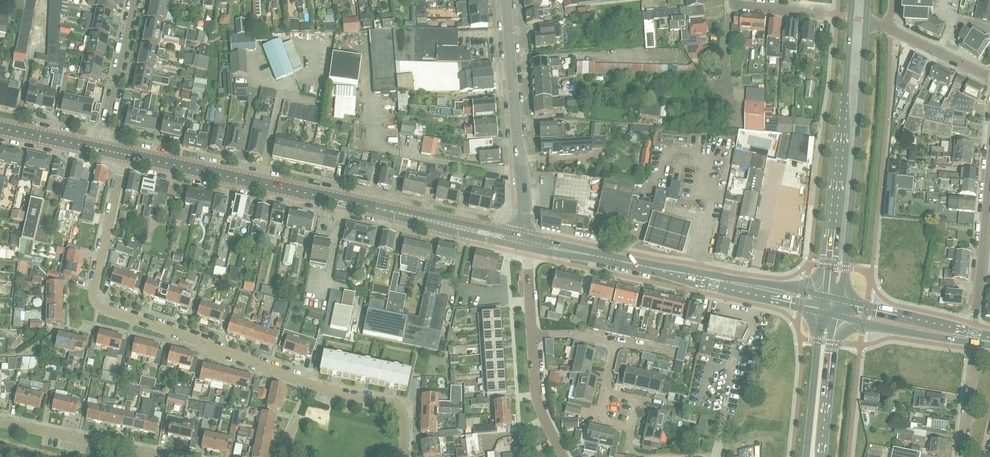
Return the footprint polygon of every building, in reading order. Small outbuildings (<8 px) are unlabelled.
[(26,1),(23,0),(17,6),(14,20),(22,22),(23,19),(24,14),(25,9),(26,3),(26,1)] [(115,1),(111,0),(98,0),(97,4),(98,5),(98,7),(113,11),(113,9),(115,10),(116,5),(115,4),(115,1)] [(168,12),(169,5),(167,5),(168,2),(157,0),(152,0),(151,0),(150,5),(151,5),(150,9),(168,12)] [(426,9),(425,0),(415,0),(416,6),(416,10),(426,9)] [(487,7),(486,0),(465,0),(465,3),(457,4),(457,9),(487,7)] [(525,9),(540,7),(540,4),(542,4),(542,0),(524,0),(525,9)] [(577,7),(576,0),(564,0),(565,8),(577,7)] [(680,9),(669,10),(669,8),(647,9),(647,20),(669,18),(681,17),(681,18),(689,17),(704,16),(704,15),(703,0),(687,0),(687,7),(680,7),(680,9)] [(932,0),(908,0),(908,4),(906,4),(905,14),(907,14),(906,25),(919,26),(919,29),(939,39),(945,27),(931,21),(931,15),(932,15),(933,5),(932,5),(932,0)] [(978,6),(989,9),(989,0),(980,0),(978,6)] [(585,14),(584,6),(577,7),(565,8),(566,16),(577,15),(585,14)] [(976,19),(976,20),(989,24),(989,9),(978,6),(975,19),(976,19)] [(470,18),(487,16),(487,7),(457,9),(457,15),(461,14),(462,19),(470,18)] [(205,10),(198,8),(196,18),(203,20),(205,10)] [(166,20),(168,12),(150,9),(150,12),(148,12),(147,17),(149,17),(148,18),(164,22),(164,19),(166,20)] [(417,20),(427,20),(426,9),(416,10),(417,20)] [(525,12),(526,24),(544,22),(543,16),(551,15),(550,10),(525,12)] [(97,11),(97,12),(93,11),(92,14),(84,13),(83,19),(87,20),(110,24),(111,21),(112,22),(113,17),(112,16),(112,15),(97,11)] [(753,31),(754,15),(736,14),(735,24),(733,24),(732,32),(740,32),(740,30),(753,31)] [(323,31),(335,31),(334,15),(325,16),(325,23),(323,23),(323,31)] [(372,28),(370,15),(363,16),(364,29),(372,28)] [(764,41),(766,17),(754,15),(753,31),(760,32),(759,40),(764,41)] [(9,16),(1,23),(7,25),(9,16)] [(457,29),(488,26),(487,16),(470,18),(462,19),(462,24),(457,24),(457,29)] [(690,29),(689,22),(689,17),(681,18),(681,17),(669,18),(669,19),(659,20),(660,29),(670,28),(670,31),(681,30),(682,37),(687,37),(687,29),(690,29)] [(396,29),(395,18),(383,19),(384,30),(396,29)] [(345,33),(359,32),(358,19),(343,20),(345,33)] [(109,28),(110,24),(87,20),(86,27),(93,28),(93,31),(108,34),(108,33),(110,33),(111,28),(109,28)] [(191,23),(178,20),(177,27),(189,30),(191,23)] [(237,21),(238,34),(246,34),(245,20),(237,21)] [(288,27),(288,30),(288,31),(290,31),(299,31),(299,20),(288,20),(288,25),(288,27)] [(427,20),(417,20),(417,22),(418,29),(428,30),(427,20)] [(687,37),(688,41),(680,42),(683,47),(700,45),(699,36),(706,36),(705,32),(707,30),(706,26),(705,24),(704,20),(689,22),(690,29),(687,29),(687,37)] [(767,53),(779,55),(781,39),(779,39),(781,23),(779,23),(778,22),(775,21),(774,22),(770,22),(770,25),(768,24),(768,32),(769,32),(768,37),(767,37),(767,53)] [(170,27),(163,26),(148,23),(147,24),(146,24),(145,29),(146,29),(146,32),(168,37),(170,27)] [(300,24),(300,32),(309,31),(309,23),(300,24)] [(536,48),(554,46),(553,38),(562,37),(560,24),(540,27),(541,34),(535,35),(536,48)] [(797,32),(798,25),(787,24),(786,33),(785,33),(782,61),(789,62),(790,50),(797,50),(799,32),(797,32)] [(61,29),(61,32),(66,34),(70,35),(72,28),(61,25),(61,29)] [(802,41),(800,54),(807,55),(808,49),(814,49),(815,44),(817,27),(803,26),(803,34),(800,34),(800,40),(802,41)] [(984,52),(989,43),(989,40),(989,38),(973,27),(969,32),(966,29),(967,28),(966,27),(965,28),(964,30),(962,32),(962,33),(961,34),(960,36),(959,38),(959,40),(958,42),(959,43),(960,40),(962,42),(959,47),(979,60),(984,52)] [(464,50),(458,50),(458,30),(392,29),(392,30),(395,63),(398,63),(414,64),(458,65),(461,64),(465,64),(468,64),(471,64),(473,64),(476,64),(478,64),(481,64),(481,63),(480,58),(471,59),(470,53),(463,54),(464,50)] [(397,91),(395,63),(392,30),(369,31),(373,81),(374,94),(383,93),(385,96),(389,96),(389,92),(397,91)] [(175,39),(168,37),(146,32),(145,36),(144,35),(143,40),(144,40),(144,42),(160,45),(161,41),(178,45),(179,40),(175,39)] [(204,33),(197,32),(194,43),(201,44),(204,33)] [(88,44),(105,48),(106,45),(107,45),(108,40),(107,40),(107,38),(92,35),(92,37),(90,37),(88,44)] [(231,52),(256,50),(255,35),(230,36),(231,52)] [(654,35),(644,36),(645,44),(654,43),(654,35)] [(280,40),(263,47),(276,80),(293,73),(280,40)] [(60,51),(67,52),(68,45),(61,44),(60,51)] [(105,51),(105,48),(88,44),(87,52),(88,52),(88,55),(103,58),(103,56),(105,57),(106,52),(105,51)] [(60,51),(60,46),(48,45),(47,56),(48,56),(59,58),(60,51)] [(210,46),(202,45),(199,56),(208,58),(210,46)] [(141,56),(158,59),(168,61),(169,56),(159,54),(159,52),(157,52),(158,49),(143,46),(142,47),(141,47),(140,52),(141,52),(141,56)] [(24,64),(27,51),(17,50),(14,62),(24,64)] [(67,52),(60,51),(59,58),(59,64),(65,65),(67,52)] [(333,51),(328,83),(357,87),(362,56),(333,51)] [(59,58),(48,56),(47,56),(36,54),(35,59),(48,62),(59,65),(59,64),(59,58)] [(231,55),(232,75),(246,74),(245,54),(231,55)] [(199,56),(193,55),(190,66),(197,68),(197,67),(198,59),(199,56)] [(156,67),(158,59),(141,56),(140,59),(139,59),(137,64),(139,64),(138,66),(154,69),(154,66),(156,67)] [(197,67),(197,68),(205,69),(208,58),(199,56),(198,59),(197,67)] [(921,78),(928,63),(927,62),(927,60),(924,59),(922,60),(916,57),(912,66),(910,65),(904,77),(898,74),(897,87),(904,91),(908,84),(909,85),(912,79),(919,82),(921,78)] [(81,67),(83,68),(100,72),(101,68),(102,68),(103,64),(102,63),(102,62),(83,58),(81,67)] [(557,70),(556,65),(560,65),(559,59),(531,62),(531,71),(549,70),(549,71),(552,71),(557,70)] [(26,70),(24,64),(14,62),(13,68),(25,71),(26,70)] [(59,75),(59,65),(48,62),(47,68),(51,69),(51,73),(55,74),(50,92),(43,91),(40,107),(52,110),(56,94),(56,93),(57,86),(61,87),(64,76),(59,75)] [(397,91),(408,91),(433,93),(460,92),(474,91),(473,92),(493,90),(491,62),(490,62),(481,63),(481,64),(478,64),(476,64),(473,64),(471,64),(468,64),(465,64),(461,64),(458,65),(414,64),(398,63),(395,63),(397,91)] [(688,76),(701,77),(693,63),(688,66),(688,76)] [(70,66),(65,65),(59,64),(59,65),(59,75),(64,76),(65,69),(70,70),(70,66)] [(935,92),(945,71),(941,69),(942,68),(936,65),(936,66),(935,66),(929,79),(934,81),(929,91),(934,93),(935,91),(935,92)] [(100,75),(100,72),(83,68),(82,75),(83,76),(83,78),(98,81),(98,80),(100,80),(101,75),(100,75)] [(136,79),(153,83),(168,86),(170,80),(154,76),(152,75),(153,73),(138,69),(137,71),(136,70),(135,75),(136,76),(136,79)] [(552,76),(552,71),(549,71),(549,70),(531,71),(532,80),(550,79),(549,76),(552,76)] [(945,71),(935,92),(940,94),(944,85),(949,88),(955,75),(954,75),(955,73),(949,71),(949,72),(945,71)] [(233,96),(231,73),(224,74),(226,97),(233,96)] [(4,109),(9,88),(11,78),(0,76),(0,108),(4,109)] [(964,96),(975,101),(978,103),(984,90),(971,83),(971,82),(959,76),(952,90),(958,93),(962,85),(968,88),(964,96)] [(195,80),(186,78),(184,89),(192,91),(195,80)] [(559,87),(558,87),(557,78),(550,79),(532,80),(534,99),(559,96),(558,91),(560,91),(559,87)] [(40,107),(43,91),(44,86),(37,84),(38,81),(30,79),(28,88),(30,88),(27,104),(40,107)] [(151,90),(153,83),(136,79),(135,82),(134,82),(133,87),(134,87),(133,89),(149,92),(149,90),(151,90)] [(814,97),(815,83),(807,82),(806,96),(814,97)] [(198,93),(204,94),(205,90),(206,86),(194,84),(193,89),(193,92),(198,93)] [(235,96),(248,96),(248,85),(235,85),(235,96)] [(330,87),(330,97),(356,99),(357,89),(336,87),(336,88),(330,87)] [(9,88),(4,109),(16,111),(20,91),(9,88)] [(267,98),(268,90),(261,89),(259,100),(266,102),(266,100),(266,98),(267,98)] [(191,92),(184,90),(182,98),(190,99),(191,92)] [(747,90),(745,130),(765,132),(766,108),(766,90),(747,90)] [(964,96),(958,93),(952,90),(948,100),(946,99),(941,110),(954,112),(969,114),(975,101),(964,96)] [(407,106),(408,91),(397,91),(398,104),(407,106)] [(94,101),(89,100),(91,93),(86,92),(84,99),(81,116),(81,118),(86,119),(87,117),(90,118),(94,101)] [(139,111),(142,95),(133,93),(131,101),(135,101),(133,110),(129,109),(125,126),(129,127),(129,128),(134,129),(134,128),(136,128),(139,111)] [(71,114),(75,97),(68,95),(67,97),(65,96),(61,112),(63,112),(63,114),(67,115),(68,113),(71,114)] [(156,115),(154,114),(158,96),(153,95),(151,103),(146,130),(148,130),(148,132),(153,133),(153,132),(155,132),(158,117),(155,117),(156,115)] [(81,116),(84,99),(75,97),(71,114),(72,114),(72,116),(77,117),(77,115),(81,116)] [(199,99),(192,98),(189,112),(196,113),(199,99)] [(576,98),(566,99),(567,107),(577,107),(576,98)] [(464,110),(494,108),(494,99),(463,101),(463,103),(455,104),(454,108),(454,110),(464,110)] [(534,101),(534,114),(552,113),(552,108),(565,107),(564,99),(534,101)] [(288,117),(291,102),(285,100),(281,116),(288,117)] [(931,100),(930,102),(930,103),(928,107),(941,110),(942,107),(942,105),(931,100)] [(146,130),(151,103),(146,101),(144,112),(139,111),(136,128),(139,129),(138,130),(143,131),(144,130),(146,130)] [(294,118),(297,103),(291,102),(288,117),(294,118)] [(300,120),(304,104),(297,103),(294,118),(300,120)] [(307,121),(310,106),(304,104),(300,120),(307,121)] [(407,114),(407,106),(398,104),(399,113),(407,114)] [(667,107),(640,104),(639,115),(666,118),(667,107)] [(927,107),(921,106),(915,105),(909,117),(952,127),(952,126),(953,120),(967,122),(969,114),(954,112),(941,110),(927,107)] [(313,122),(316,107),(310,106),(307,121),(313,122)] [(316,107),(313,122),(319,124),(322,108),(316,107)] [(474,118),(495,116),(494,108),(464,110),(454,110),(454,116),(464,115),(464,114),(473,114),(474,118)] [(779,117),(773,117),(773,108),(766,108),(765,132),(778,134),(779,117)] [(216,110),(210,109),(207,121),(214,123),(216,110)] [(210,147),(209,148),(211,148),(212,149),(215,150),(216,149),(221,150),(225,133),(224,133),(226,124),(220,123),(222,114),(216,112),(216,122),(215,124),(210,147)] [(179,137),(181,137),(184,122),(181,122),(183,114),(176,113),(174,119),(171,135),(174,136),(174,137),(179,138),(179,137)] [(171,135),(174,119),(167,117),(167,119),(164,118),(161,133),(163,134),(162,135),(167,136),(168,135),(171,135)] [(967,129),(952,126),(952,127),(909,117),(903,131),(951,140),(952,133),(966,135),(967,129)] [(262,156),(264,142),(266,143),(271,120),(263,118),(262,123),(254,121),(252,132),(253,132),(249,153),(252,154),(253,156),(256,156),(258,155),(262,156)] [(465,130),(496,128),(495,119),(474,120),(474,125),(465,126),(465,130)] [(795,119),(793,136),(809,137),(811,121),(795,119)] [(414,123),(402,121),(401,131),(412,132),(414,123)] [(195,149),(198,133),(192,132),(194,124),(189,123),(184,146),(195,149)] [(565,128),(564,123),(540,124),(540,131),(538,132),(539,136),(541,137),(541,138),(557,137),(557,139),(566,139),(565,128)] [(229,128),(225,148),(229,149),(230,151),(233,151),(235,150),(238,151),(243,127),(236,126),(235,129),(229,128)] [(206,151),(207,147),(211,128),(206,127),(204,135),(198,133),(195,149),(206,151)] [(653,128),(630,127),(630,136),(652,135),(653,128)] [(475,139),(497,137),(496,128),(465,130),(465,134),(475,134),(475,139)] [(787,162),(792,138),(783,136),(777,160),(787,162)] [(605,138),(590,139),(591,150),(606,149),(605,138)] [(437,141),(424,139),(421,153),(434,156),(437,141)] [(542,154),(558,153),(559,155),(571,154),(573,152),(573,150),(576,150),(576,152),(591,151),(590,139),(568,140),(568,139),(557,140),(557,141),(541,142),(541,147),(540,147),(540,153),(542,153),(542,154)] [(484,140),(469,141),(470,155),(479,154),(480,162),(498,161),(498,155),(499,153),(499,150),(497,148),(497,147),(485,148),(484,140)] [(285,161),(289,144),(276,141),(272,158),(285,161)] [(651,142),(645,141),(642,165),(648,166),(651,142)] [(949,154),(973,156),(974,145),(950,142),(949,154)] [(326,152),(319,150),(321,144),(315,143),(313,149),(310,166),(322,169),(326,152)] [(297,163),(301,146),(289,144),(285,161),(297,163)] [(310,166),(313,149),(301,146),(297,163),(310,166)] [(340,155),(332,153),(333,147),(328,146),(326,152),(322,169),(335,171),(336,165),(338,165),(340,155)] [(8,164),(11,151),(0,148),(0,163),(8,164)] [(353,157),(348,156),(350,149),(342,148),(340,155),(338,165),(346,167),(345,170),(347,170),(345,179),(349,180),(351,182),(357,183),(361,166),(352,164),(353,157)] [(20,169),(23,153),(11,151),(8,164),(14,166),(12,174),(18,175),(20,169)] [(949,154),(945,153),(932,152),(932,157),(945,158),(945,157),(955,158),(954,165),(972,167),(973,156),(949,154)] [(36,170),(39,157),(27,154),(21,180),(34,183),(36,170)] [(765,173),(768,157),(752,154),(749,170),(743,197),(742,203),(739,219),(755,222),(765,173)] [(36,170),(34,183),(33,186),(40,188),(44,172),(49,173),(52,159),(39,157),(36,170)] [(388,188),(390,189),(393,176),(399,178),(402,159),(395,157),(393,165),(394,165),(392,173),(386,172),(387,164),(381,162),(379,170),(378,177),(379,177),(377,186),(383,187),(384,189),(387,189),(388,188)] [(407,170),(408,167),(409,160),(402,159),(399,178),(405,179),(402,192),(413,195),(417,178),(418,173),(407,170)] [(370,184),(371,175),(373,175),(376,162),(371,161),(369,167),(361,166),(357,183),(363,184),(365,183),(370,184)] [(888,175),(899,176),(901,162),(889,161),(888,175)] [(66,165),(64,165),(64,164),(60,163),(60,164),(54,163),(51,178),(50,178),(47,192),(53,193),(55,180),(62,181),(66,165)] [(82,182),(79,182),(83,166),(72,163),(68,180),(75,181),(72,193),(71,193),(69,201),(85,205),(87,195),(85,195),(85,194),(80,192),(82,182)] [(99,185),(105,186),(108,171),(95,168),(89,195),(87,195),(85,205),(82,220),(93,223),(95,210),(92,210),(93,206),(94,206),(99,185)] [(979,171),(969,170),(963,169),(962,175),(941,173),(940,180),(942,180),(950,181),(953,181),(978,183),(979,171)] [(432,185),(435,173),(429,171),(428,175),(418,173),(417,178),(413,195),(423,197),(426,184),(432,185)] [(446,202),(450,185),(439,182),(441,174),(435,173),(432,185),(438,186),(435,200),(446,202)] [(486,179),(496,181),(498,181),(499,175),(487,173),(486,179)] [(898,176),(888,175),(886,195),(896,196),(896,190),(898,176)] [(137,195),(141,178),(129,176),(123,205),(129,207),(132,194),(137,195)] [(898,176),(896,190),(912,191),(914,178),(898,176)] [(20,179),(13,177),(11,184),(18,186),(20,179)] [(462,179),(462,180),(451,178),(450,185),(446,202),(457,204),(460,191),(465,192),(468,180),(462,179)] [(668,192),(656,189),(653,203),(638,200),(637,202),(632,201),(636,181),(605,178),(601,194),(597,215),(633,223),(633,221),(644,224),(664,211),(668,192)] [(149,217),(150,215),(151,207),(157,181),(144,179),(141,194),(144,195),(142,205),(146,206),(143,216),(149,217)] [(479,209),(483,192),(472,190),(474,181),(468,180),(465,192),(471,193),(468,207),(479,209)] [(166,199),(166,200),(169,184),(157,181),(151,207),(150,215),(157,217),(159,205),(164,206),(166,199)] [(483,192),(479,209),(490,211),(490,210),(497,211),(505,203),(505,182),(498,181),(496,181),(493,194),(483,192)] [(671,181),(667,200),(672,201),(677,202),(681,183),(676,182),(671,181)] [(977,196),(978,183),(953,181),(952,185),(956,186),(956,190),(961,190),(961,194),(977,196)] [(195,216),(201,191),(188,188),(185,203),(193,205),(189,224),(194,225),(195,219),(195,216)] [(202,207),(210,209),(213,193),(201,191),(195,216),(200,217),(202,207)] [(738,196),(727,194),(726,200),(737,202),(738,196)] [(950,196),(943,196),(942,201),(942,202),(950,203),(949,209),(975,212),(976,199),(966,198),(950,196)] [(235,229),(241,199),(232,197),(228,218),(232,219),(230,228),(235,229)] [(224,215),(228,200),(216,198),(211,223),(216,224),(219,214),(224,215)] [(38,233),(45,203),(30,199),(27,215),(25,223),(22,239),(33,242),(36,242),(38,233)] [(242,221),(246,222),(250,201),(241,199),(235,229),(233,236),(238,237),(242,221)] [(540,210),(542,228),(560,232),(560,225),(576,226),(575,235),(584,237),(589,203),(554,199),(552,213),(540,210)] [(265,230),(269,209),(257,206),(256,215),(254,215),(252,221),(254,222),(251,235),(258,236),(259,228),(265,230)] [(276,224),(282,225),(285,209),(274,207),(268,235),(274,236),(276,224)] [(179,209),(178,215),(177,221),(182,222),(185,210),(179,209)] [(302,214),(297,213),(296,211),(294,210),(292,212),(291,211),(287,227),(293,228),(289,244),(296,245),(302,214)] [(646,229),(643,240),(682,251),(685,238),(690,220),(651,210),(646,229)] [(11,220),(25,223),(27,215),(13,211),(11,220)] [(124,227),(127,212),(121,211),(118,225),(124,227)] [(725,241),(728,229),(731,213),(724,212),(721,223),(722,223),(716,256),(720,257),(721,258),(724,259),(726,258),(727,258),(731,242),(725,241)] [(177,221),(178,215),(172,214),(169,231),(175,232),(175,230),(177,221)] [(314,216),(312,216),(312,214),(309,214),(307,215),(302,214),(296,245),(301,246),(304,231),(310,232),(314,216)] [(358,228),(357,228),(353,227),(354,226),(349,225),(348,226),(347,226),(344,241),(349,243),(346,257),(345,262),(351,263),(351,259),(352,259),(354,247),(358,228)] [(354,247),(361,248),(355,275),(360,277),(363,264),(367,246),(372,247),(376,232),(374,231),(374,230),(370,229),(369,230),(365,230),(365,229),(365,228),(363,228),(362,227),(361,227),(359,227),(358,227),(357,227),(357,228),(358,228),(354,247)] [(118,230),(117,238),(126,240),(128,232),(118,230)] [(748,236),(749,233),(737,231),(734,246),(739,247),(736,260),(743,261),(744,263),(748,263),(749,262),(749,263),(751,255),(752,255),(753,249),(752,248),(754,238),(748,236)] [(38,233),(36,242),(51,246),(53,236),(38,233)] [(390,233),(389,234),(382,233),(380,242),(379,241),(378,249),(380,249),(376,269),(382,270),(387,251),(392,252),(395,236),(394,236),(393,234),(390,233)] [(19,234),(11,234),(10,244),(18,245),(19,234)] [(309,266),(326,269),(331,240),(328,240),(328,242),(317,240),(317,238),(314,237),(309,266)] [(30,256),(33,242),(22,239),(18,254),(30,256)] [(971,254),(961,253),(956,253),(957,241),(951,240),(950,249),(949,260),(954,260),(954,266),(970,267),(971,254)] [(128,241),(126,248),(140,252),(142,245),(128,241)] [(411,273),(417,244),(404,241),(401,257),(400,257),(400,265),(401,265),(407,266),(406,272),(411,273)] [(427,261),(430,247),(417,244),(411,273),(415,274),(417,266),(418,266),(420,259),(427,261)] [(118,245),(116,251),(132,257),(134,251),(118,245)] [(432,256),(431,262),(427,278),(419,319),(408,317),(402,344),(416,347),(417,347),(437,351),(444,353),(447,342),(447,340),(440,339),(441,332),(448,299),(441,297),(438,297),(441,285),(439,285),(440,278),(442,278),(442,276),(433,274),(434,270),(436,265),(438,265),(438,264),(439,257),(454,260),(456,249),(456,247),(450,246),(450,247),(438,245),(436,257),(434,256),(432,256)] [(295,248),(287,246),(283,263),(291,265),(292,257),(295,248)] [(201,250),(190,247),(186,263),(198,265),(201,250)] [(68,252),(66,265),(80,268),(83,256),(68,252)] [(182,255),(173,253),(171,262),(180,264),(182,255)] [(484,270),(487,255),(476,253),(472,268),(474,268),(471,283),(472,284),(480,286),(481,283),(481,281),(482,280),(484,270)] [(144,254),(142,260),(148,262),(150,256),(144,254)] [(776,255),(769,254),(767,264),(774,266),(776,255)] [(501,272),(504,259),(487,255),(484,270),(482,280),(481,281),(481,283),(480,286),(487,287),(487,286),(501,286),(500,274),(499,274),(500,271),(501,272)] [(292,257),(291,265),(289,274),(296,276),(300,259),(292,257)] [(125,274),(120,272),(121,268),(111,265),(108,264),(106,269),(109,270),(106,279),(111,281),(110,284),(121,288),(125,274)] [(77,280),(80,268),(66,265),(63,277),(77,280)] [(165,266),(162,275),(158,285),(154,298),(158,300),(157,303),(164,305),(165,302),(170,288),(172,281),(165,279),(169,267),(165,266)] [(968,281),(970,267),(954,266),(953,271),(946,271),(945,279),(968,281)] [(230,281),(237,283),(240,270),(232,268),(230,281)] [(39,269),(37,277),(37,278),(42,279),(43,279),(46,278),(48,271),(39,269)] [(48,271),(46,278),(58,280),(59,273),(48,270),(48,271)] [(189,272),(186,280),(194,282),(196,275),(189,272)] [(386,311),(402,315),(406,295),(396,292),(400,275),(394,273),(390,291),(386,311)] [(125,274),(121,288),(133,292),(134,288),(138,289),(143,275),(140,275),(139,279),(125,274)] [(142,295),(154,298),(158,285),(162,275),(158,274),(155,284),(147,281),(142,295)] [(378,293),(382,275),(377,274),(373,292),(378,293)] [(565,298),(569,277),(556,274),(552,289),(560,291),(559,297),(565,298)] [(204,275),(201,284),(208,287),(211,277),(204,275)] [(580,295),(583,280),(569,277),(565,298),(570,300),(572,293),(580,295)] [(956,283),(942,281),(941,288),(955,290),(956,283)] [(181,292),(176,306),(181,307),(180,310),(187,312),(187,309),(188,309),(192,296),(185,294),(188,284),(184,282),(182,288),(181,292)] [(597,314),(603,284),(593,282),(589,298),(594,299),(588,328),(594,329),(596,319),(597,314)] [(47,296),(62,296),(62,284),(47,283),(47,296)] [(610,302),(613,287),(603,284),(598,311),(603,312),(606,302),(610,302)] [(622,313),(628,290),(617,287),(614,303),(620,305),(618,312),(622,313)] [(165,302),(176,306),(181,292),(170,288),(165,302)] [(634,308),(638,292),(628,290),(622,313),(620,322),(617,335),(622,336),(625,324),(624,323),(627,314),(629,306),(634,308)] [(322,335),(345,340),(352,310),(350,310),(341,308),(343,296),(340,293),(331,291),(324,328),(322,335)] [(963,293),(947,292),(946,305),(962,306),(963,293)] [(643,340),(653,295),(644,293),(640,309),(645,311),(641,329),(632,327),(630,337),(643,340)] [(581,326),(584,312),(588,296),(582,295),(575,325),(581,326)] [(660,314),(663,297),(653,295),(643,340),(655,343),(656,337),(651,336),(652,330),(652,327),(655,313),(660,314)] [(61,309),(62,296),(47,296),(47,309),(61,309)] [(555,313),(561,314),(565,298),(559,297),(555,313)] [(208,320),(213,306),(199,302),(201,298),(198,298),(193,311),(198,313),(196,316),(208,320)] [(670,323),(675,300),(665,298),(662,314),(667,315),(664,329),(662,331),(660,338),(656,337),(655,343),(665,345),(666,339),(670,323)] [(685,302),(684,302),(684,300),(678,298),(678,300),(675,300),(670,323),(675,324),(676,317),(681,318),(685,302)] [(383,310),(385,302),(371,299),(369,307),(383,310)] [(287,304),(275,301),(272,311),(283,315),(287,304)] [(225,322),(230,308),(230,307),(221,305),(220,309),(213,306),(208,320),(220,324),(221,320),(225,322)] [(685,321),(682,332),(690,334),(691,331),(696,333),(702,307),(701,307),(700,305),(696,305),(695,306),(690,305),(686,321),(685,321)] [(369,307),(363,336),(402,344),(408,317),(408,316),(402,315),(386,311),(383,310),(369,307)] [(61,324),(61,309),(47,309),(46,324),(61,324)] [(307,317),(315,319),(317,312),(309,309),(307,317)] [(481,313),(482,324),(501,323),(501,320),(501,317),(500,313),(500,312),(481,313)] [(555,313),(549,312),(547,319),(561,322),(562,314),(561,314),(555,313)] [(238,337),(243,324),(236,322),(237,319),(231,318),(226,333),(238,337)] [(716,337),(741,343),(742,341),(742,340),(748,329),(745,326),(710,318),(706,335),(702,334),(698,355),(711,358),(716,337)] [(606,332),(608,321),(596,319),(594,329),(606,332)] [(612,333),(617,335),(620,322),(615,321),(612,333)] [(501,327),(501,323),(482,324),(483,334),(502,333),(502,329),(501,327)] [(250,341),(254,327),(243,324),(238,337),(250,341)] [(261,345),(266,331),(254,327),(250,341),(261,345)] [(282,351),(294,355),(298,341),(299,337),(300,337),(300,336),(300,335),(284,330),(279,346),(283,348),(282,351)] [(266,331),(261,345),(273,348),(278,333),(273,331),(272,333),(266,331)] [(107,348),(111,335),(99,332),(98,335),(94,334),(90,348),(93,349),(94,345),(107,348)] [(483,334),(483,344),(502,343),(502,339),(502,337),(502,333),(483,334)] [(70,353),(73,338),(58,334),(54,349),(70,353)] [(122,337),(111,335),(107,348),(105,356),(116,359),(117,355),(123,356),(126,342),(122,341),(122,337)] [(299,337),(298,341),(294,355),(305,359),(306,355),(311,357),(316,341),(316,340),(315,340),(300,335),(300,336),(300,337),(299,337)] [(679,348),(680,341),(681,339),(675,337),(674,341),(666,339),(665,345),(679,348)] [(48,338),(44,342),(48,348),(53,344),(48,338)] [(86,341),(73,338),(70,353),(67,367),(72,368),(74,356),(82,358),(86,341)] [(137,355),(143,357),(146,343),(135,340),(134,344),(129,343),(126,357),(128,358),(129,354),(137,355)] [(595,346),(586,344),(574,341),(570,360),(575,361),(591,365),(595,346)] [(680,341),(679,348),(676,360),(684,362),(688,343),(680,341)] [(146,343),(143,357),(157,360),(156,364),(158,365),(162,351),(157,350),(158,346),(146,343)] [(484,354),(503,353),(503,349),(503,347),(502,343),(483,344),(484,354)] [(179,366),(182,352),(170,349),(170,353),(165,351),(162,366),(172,368),(173,364),(179,366)] [(182,352),(179,366),(192,369),(191,373),(194,374),(197,359),(193,358),(194,355),(182,352)] [(485,364),(504,363),(504,359),(503,357),(503,353),(484,354),(485,364)] [(348,379),(352,360),(323,354),(319,373),(348,379)] [(15,370),(15,368),(18,358),(9,358),(9,370),(15,370)] [(24,358),(18,358),(15,368),(21,368),(24,358)] [(31,358),(24,358),(21,368),(29,368),(31,358)] [(38,358),(31,358),(29,368),(31,368),(36,368),(38,358)] [(377,385),(381,367),(352,360),(348,379),(377,385)] [(647,365),(648,365),(645,374),(638,372),(635,388),(647,391),(651,375),(652,368),(654,361),(648,360),(647,365)] [(588,377),(591,365),(575,361),(574,368),(567,367),(561,367),(560,371),(571,373),(573,374),(580,376),(588,377)] [(677,361),(675,373),(678,373),(681,374),(682,368),(683,362),(677,361)] [(485,364),(485,374),(505,373),(504,369),(504,367),(504,363),(485,364)] [(627,365),(621,364),(616,363),(615,370),(619,371),(618,375),(624,376),(622,385),(635,388),(638,372),(626,369),(627,365)] [(66,366),(58,364),(57,371),(65,373),(66,366)] [(212,382),(215,368),(203,365),(199,381),(204,382),(205,380),(212,382)] [(381,367),(377,385),(406,391),(409,373),(381,367)] [(212,382),(223,384),(226,371),(215,368),(212,382)] [(660,370),(652,368),(651,375),(647,391),(660,394),(661,390),(667,392),(670,379),(659,377),(660,370)] [(59,372),(52,371),(50,380),(57,381),(59,372)] [(117,383),(119,374),(103,371),(101,379),(117,383)] [(235,387),(238,374),(226,371),(223,384),(235,387)] [(126,373),(121,372),(118,383),(130,385),(136,387),(137,381),(130,379),(131,376),(125,375),(126,373)] [(505,383),(505,379),(505,377),(505,373),(485,374),(486,384),(505,383)] [(550,373),(549,381),(558,383),(559,375),(550,373)] [(578,388),(593,391),(596,379),(588,377),(580,376),(573,374),(571,373),(570,379),(573,380),(572,387),(578,388)] [(250,377),(238,374),(235,387),(242,389),(238,404),(247,406),(251,392),(247,391),(250,377)] [(157,379),(143,376),(141,385),(154,389),(157,379)] [(252,391),(258,393),(261,380),(255,379),(252,391)] [(864,379),(862,393),(866,394),(869,394),(871,380),(864,379)] [(15,382),(3,382),(6,387),(6,393),(13,393),(15,382)] [(130,385),(118,383),(118,385),(117,388),(128,391),(130,385)] [(506,387),(505,383),(486,384),(487,395),(505,393),(506,393),(506,389),(506,387)] [(26,407),(29,395),(30,387),(18,384),(17,390),(14,405),(26,407)] [(26,407),(39,410),(42,394),(47,395),(49,385),(43,384),(42,390),(30,387),(29,395),(26,407)] [(270,391),(269,396),(283,399),(285,387),(272,384),(270,391)] [(141,388),(136,387),(130,385),(128,391),(128,392),(140,394),(141,388)] [(421,407),(459,409),(460,409),(461,397),(461,386),(451,386),(450,402),(449,404),(437,403),(437,396),(422,395),(421,407)] [(593,391),(578,388),(572,387),(568,405),(567,404),(565,412),(579,415),(581,408),(580,407),(581,402),(590,404),(593,391)] [(201,393),(194,391),(192,398),(199,400),(201,393)] [(63,413),(66,399),(53,397),(54,393),(51,392),(48,406),(52,407),(52,411),(63,413)] [(947,400),(945,399),(945,398),(932,396),(932,394),(917,392),(916,396),(918,401),(917,408),(927,410),(927,411),(935,412),(936,410),(944,411),(944,406),(946,406),(947,400)] [(162,394),(154,393),(152,401),(160,403),(162,394)] [(866,394),(865,403),(879,405),(880,395),(869,394),(866,394)] [(280,410),(283,399),(269,396),(267,407),(280,410)] [(66,399),(63,413),(75,416),(76,412),(80,413),(83,399),(81,398),(80,402),(66,399)] [(150,405),(151,401),(143,399),(140,413),(136,412),(135,416),(132,430),(144,432),(150,405)] [(205,404),(191,401),(189,410),(204,413),(205,404)] [(494,415),(509,414),(508,401),(493,402),(494,415)] [(121,408),(113,406),(112,411),(109,425),(121,427),(124,414),(124,410),(126,403),(122,402),(121,408)] [(124,410),(124,414),(121,427),(132,430),(135,416),(129,415),(132,403),(126,402),(126,403),(124,410)] [(878,415),(879,405),(865,403),(864,413),(878,415)] [(155,406),(150,405),(144,432),(155,435),(158,421),(153,420),(155,406)] [(222,408),(207,405),(205,416),(220,420),(222,408)] [(98,423),(101,409),(89,406),(86,420),(98,423)] [(458,414),(459,409),(421,407),(420,420),(435,420),(436,413),(458,414)] [(109,425),(112,411),(101,409),(98,423),(109,425)] [(673,409),(671,417),(683,419),(685,412),(673,409)] [(666,412),(660,411),(659,417),(650,415),(648,420),(647,427),(662,431),(663,427),(669,428),(671,420),(665,418),(666,412)] [(259,423),(259,424),(273,427),(275,416),(261,413),(259,423)] [(477,434),(491,433),(496,432),(495,427),(510,426),(509,414),(494,415),(495,420),(490,421),(490,425),(473,427),(473,435),(477,434)] [(179,438),(183,420),(167,416),(164,431),(168,432),(167,435),(179,438)] [(950,420),(951,419),(934,416),(934,422),(916,419),(914,429),(941,433),(941,431),(949,432),(950,426),(951,424),(951,422),(951,420),(950,420)] [(561,420),(562,427),(578,426),(577,419),(561,420)] [(179,438),(191,440),(191,437),(196,438),(199,423),(183,420),(179,438)] [(435,433),(435,420),(420,420),(420,432),(435,433)] [(270,439),(273,427),(259,424),(258,431),(240,428),(239,432),(240,432),(246,434),(270,439)] [(598,445),(602,430),(589,427),(587,436),(581,435),(579,445),(585,446),(584,450),(597,453),(598,445)] [(658,450),(662,431),(647,427),(644,440),(653,442),(652,448),(658,450)] [(898,434),(902,434),(913,436),(914,430),(896,427),(895,433),(898,434)] [(438,438),(439,438),(445,438),(450,437),(452,437),(459,436),(458,430),(437,432),(438,438)] [(617,450),(618,443),(613,442),(614,433),(602,430),(598,445),(611,448),(609,456),(611,456),(615,456),(616,455),(617,450)] [(256,440),(254,447),(268,450),(270,439),(246,434),(240,432),(239,432),(238,432),(237,436),(256,440)] [(213,451),(216,436),(204,434),(201,449),(213,451)] [(225,454),(229,439),(216,436),(213,451),(225,454)] [(440,454),(439,440),(421,442),(422,456),(435,455),(440,454)] [(945,456),(947,443),(933,441),(932,446),(929,445),(928,453),(931,453),(945,456)] [(241,456),(243,445),(236,443),(234,455),(241,456)] [(268,450),(254,447),(252,455),(242,453),(241,456),(266,456),(268,450)] [(738,450),(738,456),(750,456),(750,447),(738,450)] [(467,452),(466,448),(461,449),(455,449),(456,456),(467,456),(467,452)] [(894,449),(893,456),(921,456),(922,455),(894,449)]
